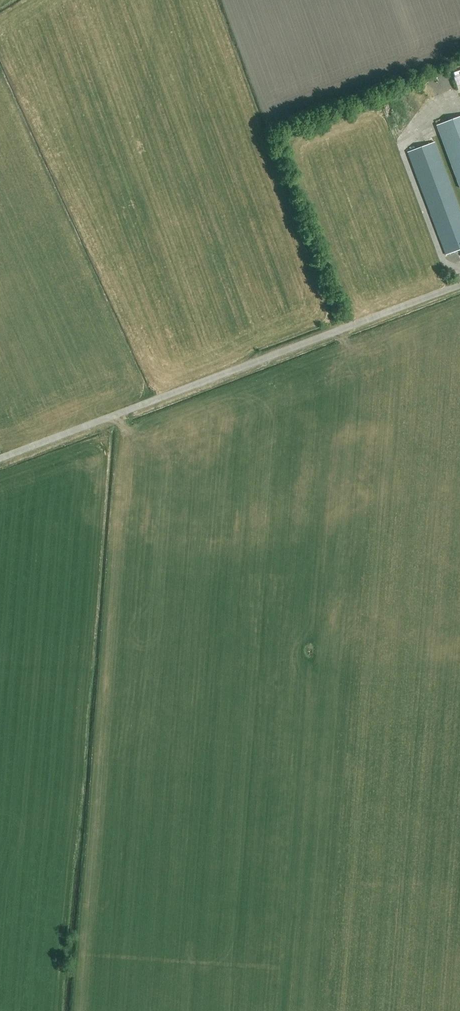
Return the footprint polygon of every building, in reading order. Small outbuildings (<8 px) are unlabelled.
[(437,126),(459,188),(459,117),(437,126)] [(407,152),(446,255),(459,250),(459,213),(434,143),(407,152)]
